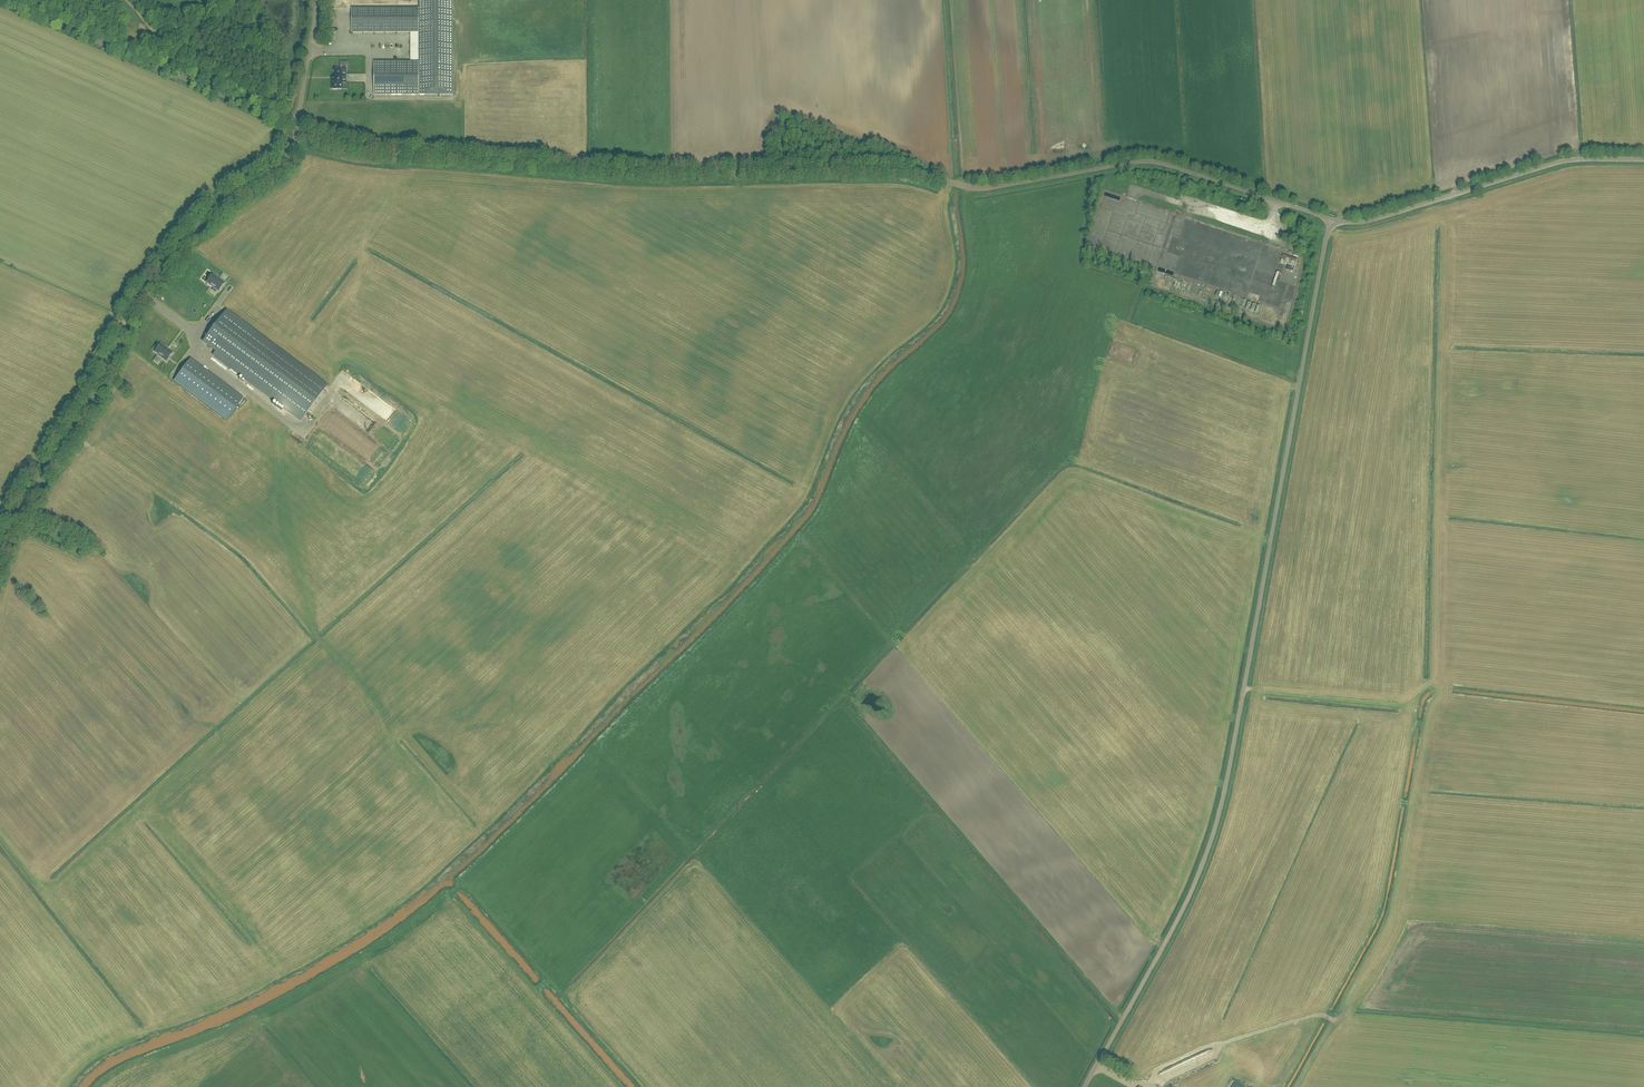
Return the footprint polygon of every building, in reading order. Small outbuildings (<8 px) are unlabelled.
[(453,0),(419,0),(419,8),(352,8),(352,33),(410,33),(411,62),(374,62),(374,95),(453,95),(453,0)] [(334,68),(334,78),(331,78),(331,89),(343,89),(343,84),(346,84),(346,68),(334,68)] [(1297,260),(1283,256),(1280,263),(1289,265),(1287,270),(1293,272),(1297,260)] [(221,277),(227,282),(231,276),(225,272),(221,277)] [(206,282),(207,283),(206,284),(210,287),(211,286),(218,291),(224,282),(219,279),(211,274),(206,282)] [(226,312),(203,342),(216,352),(213,356),(301,421),(326,386),(226,312)] [(172,346),(177,350),(180,345),(175,342),(172,346)] [(155,352),(162,358),(162,359),(167,362),(173,354),(168,350),(169,349),(165,346),(164,347),(161,344),(155,352)] [(190,361),(175,381),(226,420),(242,399),(190,361)] [(361,448),(359,450),(380,465),(388,455),(375,446),(372,450),(367,446),(364,450),(361,448)] [(344,467),(359,481),(369,470),(354,456),(344,467)] [(1193,1057),(1196,1067),(1219,1060),(1216,1051),(1193,1057)]
